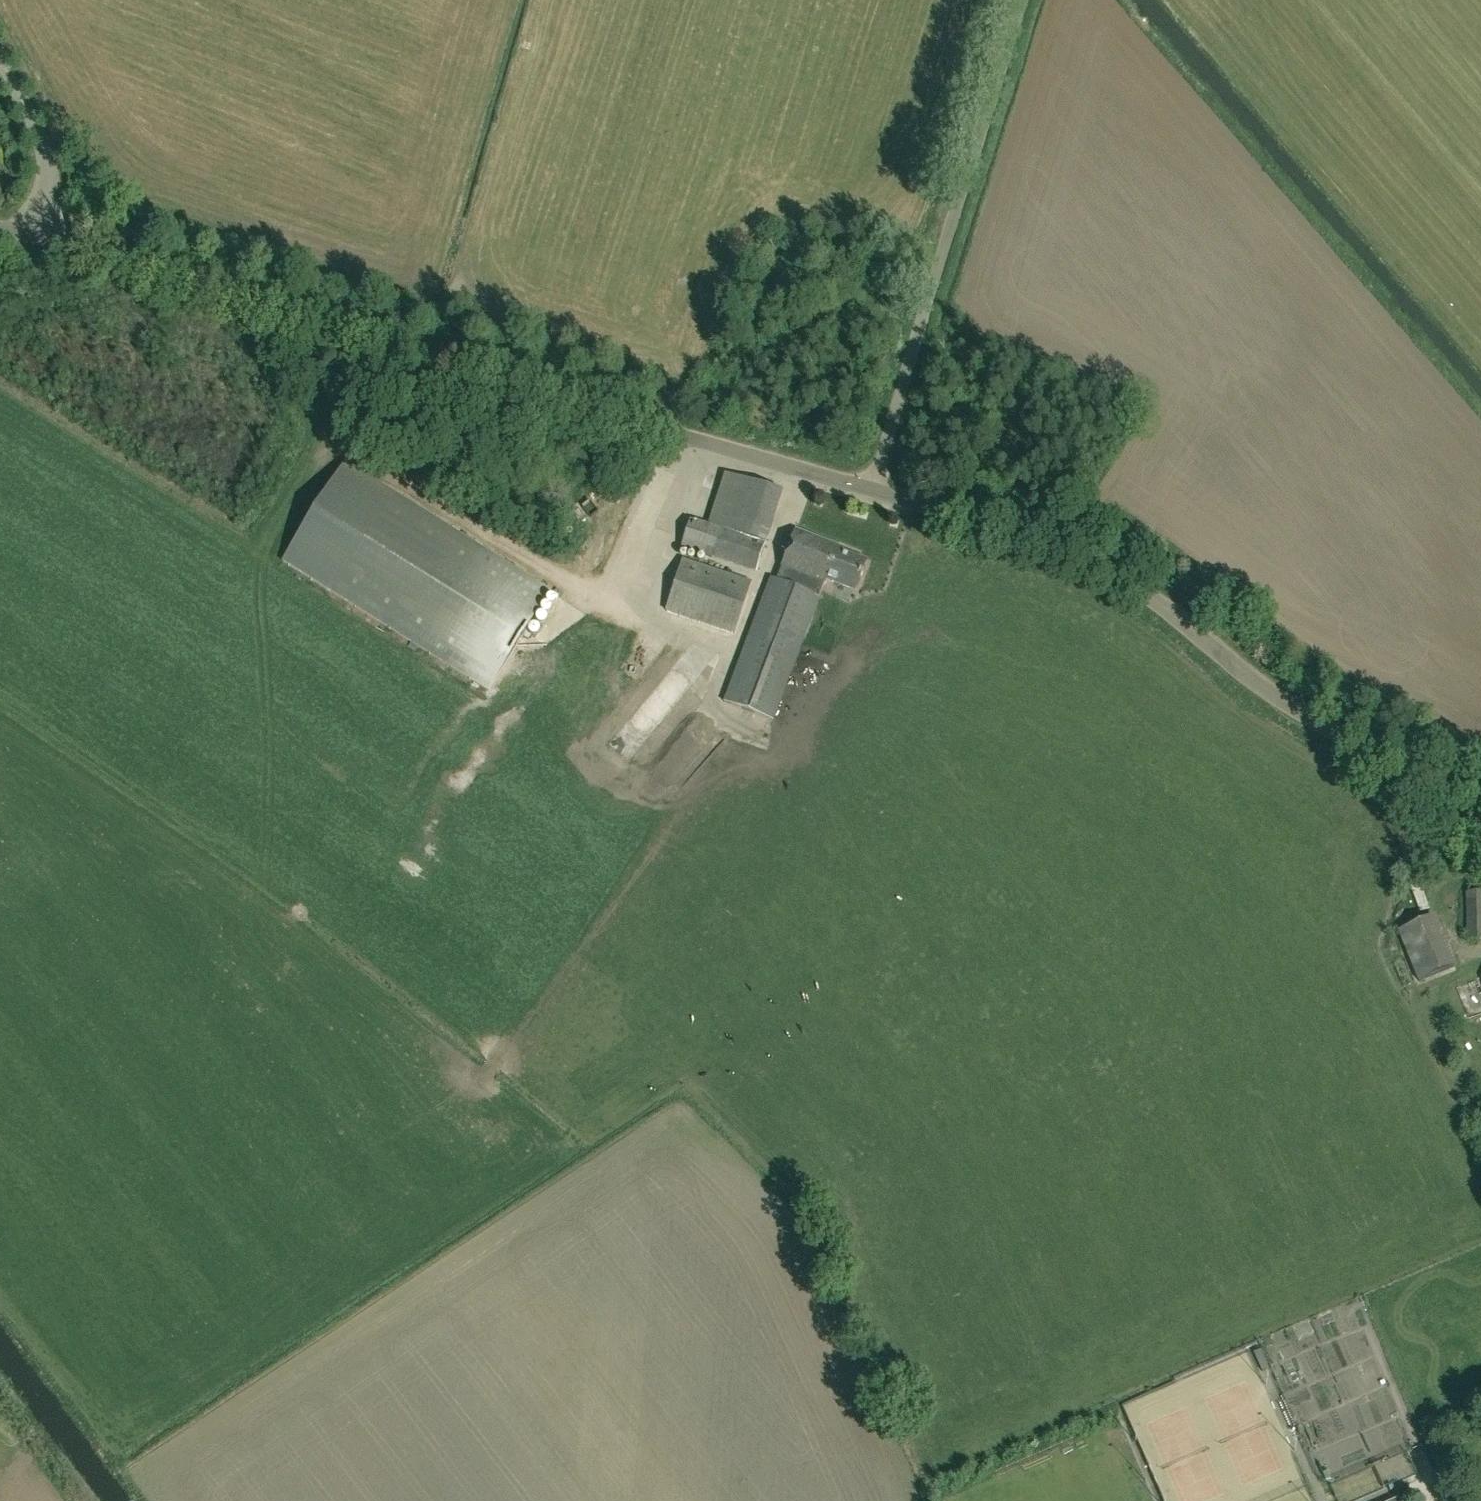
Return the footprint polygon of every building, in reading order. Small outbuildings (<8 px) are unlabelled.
[(551,592),(394,492),(346,461),(284,560),(488,690),(551,592)] [(681,548),(756,573),(783,494),(727,475),(709,527),(691,520),(681,548)] [(796,530),(777,581),(820,597),(827,577),(857,589),(868,561),(842,551),(843,548),(796,530)] [(733,632),(750,582),(684,560),(667,610),(733,632)] [(772,721),(820,597),(777,581),(772,579),(725,703),(772,721)] [(647,669),(623,705),(632,711),(655,674),(647,669)] [(679,710),(673,686),(655,691),(662,715),(679,710)] [(670,757),(660,773),(674,782),(684,765),(670,757)] [(1464,894),(1464,899),(1453,899),(1455,926),(1465,928),(1467,939),(1480,939),(1480,894),(1464,894)] [(1455,965),(1436,917),(1399,932),(1418,980),(1455,965)]
